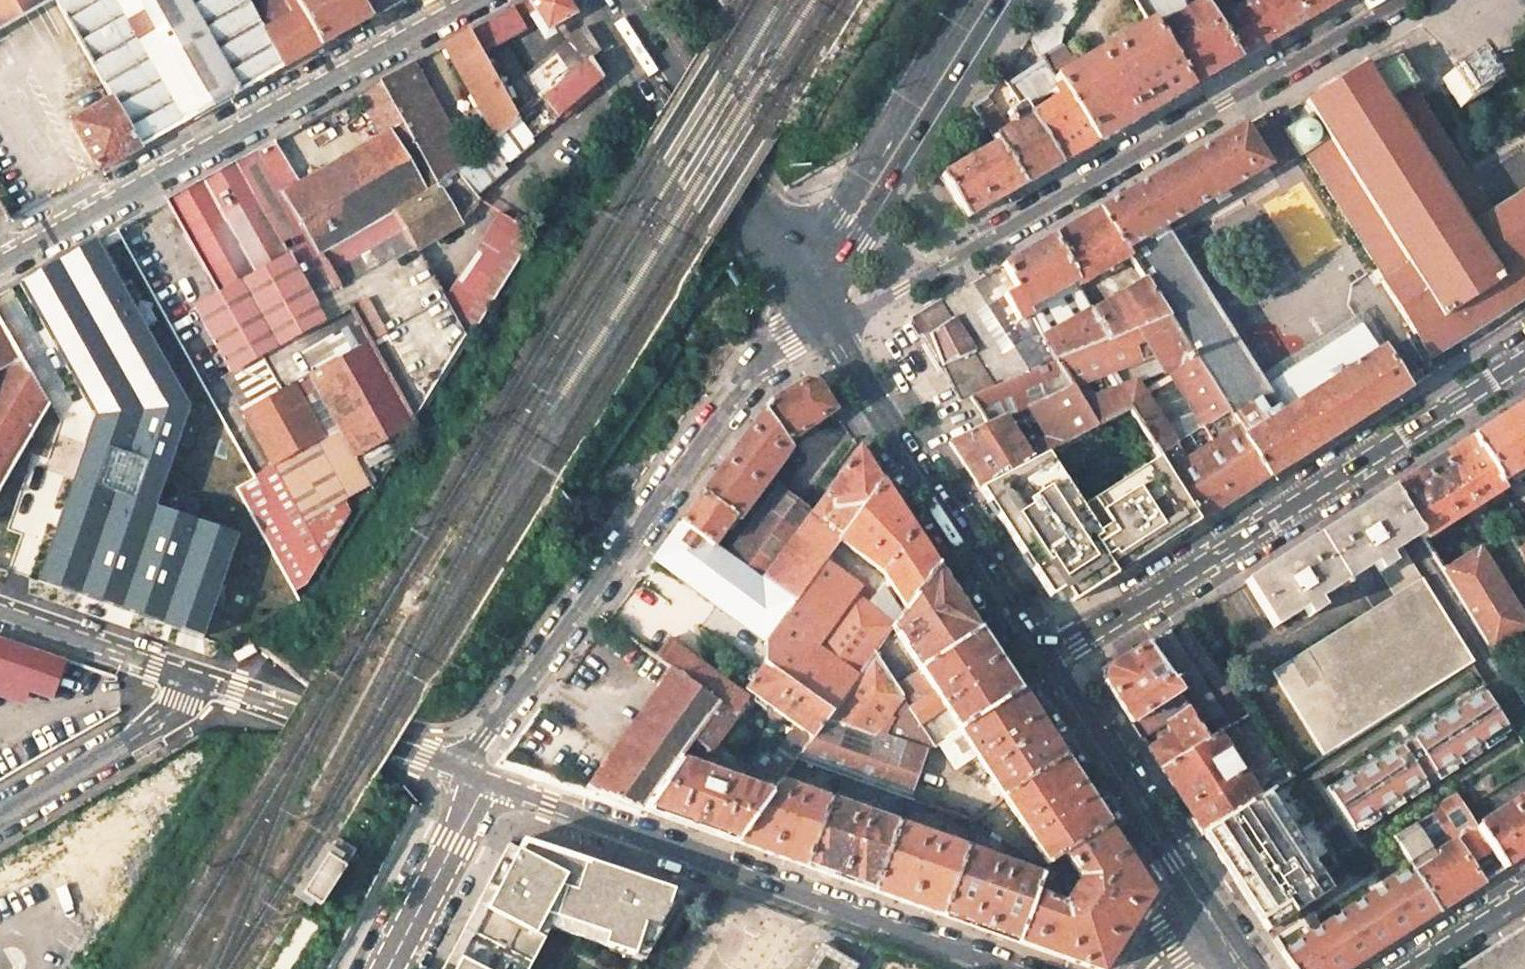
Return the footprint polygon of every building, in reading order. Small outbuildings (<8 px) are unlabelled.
[(51,0),(0,0),(0,29),(51,0)] [(110,95),(113,99),(140,147),(287,65),(256,14),(249,2),(248,0),(56,0),(110,95)] [(294,0),(281,0),(256,14),(287,65),(323,46),(294,0)] [(323,46),(371,19),(358,0),(294,0),(323,46)] [(371,19),(384,11),(377,0),(358,0),(371,19)] [(384,11),(404,0),(377,0),(384,11)] [(529,0),(526,0),(513,7),(526,30),(542,21),(529,0)] [(567,0),(529,0),(542,21),(547,29),(576,13),(567,0)] [(1083,0),(1053,0),(1027,37),(1027,38),(1028,38),(1041,58),(1061,45),(1058,27),(1083,0)] [(1149,23),(1155,32),(1188,12),(1183,0),(1135,0),(1149,23)] [(1202,4),(1214,24),(1235,13),(1228,0),(1200,0),(1202,4)] [(1214,24),(1237,62),(1305,23),(1291,0),(1257,0),(1235,13),(1214,24)] [(1305,23),(1344,0),(1291,0),(1305,23)] [(1188,12),(1155,32),(1190,89),(1237,62),(1214,24),(1202,4),(1188,12)] [(526,30),(513,7),(469,32),(482,56),(505,43),(526,30)] [(1078,64),(1054,79),(1059,87),(1095,144),(1143,117),(1190,89),(1155,32),(1149,23),(1078,64)] [(600,51),(584,27),(565,43),(524,77),(539,102),(543,99),(590,59),(600,51)] [(482,56),(469,32),(443,46),(490,131),(495,139),(516,121),(518,120),(482,56)] [(524,77),(505,43),(482,56),(518,120),(539,102),(524,77)] [(1061,45),(1041,58),(1044,64),(1054,79),(1078,64),(1073,56),(1069,59),(1061,45)] [(1311,114),(1284,130),(1301,157),(1305,154),(1384,279),(1406,266),(1440,319),(1502,280),(1468,226),(1491,212),(1420,100),(1412,87),(1417,83),(1400,57),(1372,75),(1365,65),(1305,103),(1311,114)] [(602,78),(590,59),(543,99),(558,116),(602,78)] [(1466,63),(1442,79),(1445,84),(1460,108),(1490,89),(1478,70),(1471,60),(1466,63)] [(413,63),(379,81),(397,113),(430,95),(413,63)] [(1023,104),(1025,108),(1052,92),(1059,87),(1054,79),(1044,64),(1011,85),(1023,104)] [(397,113),(379,81),(358,94),(379,134),(386,130),(402,121),(397,113)] [(1056,99),(1030,116),(1061,164),(1095,144),(1059,87),(1052,92),(1056,99)] [(460,147),(430,95),(397,113),(402,121),(439,187),(460,169),(468,162),(460,147)] [(140,147),(113,99),(71,123),(98,171),(140,147)] [(539,102),(518,120),(516,121),(534,142),(561,120),(558,116),(543,99),(539,102)] [(1006,130),(994,138),(998,144),(1024,186),(1061,164),(1030,116),(1025,108),(1023,104),(1005,115),(1012,126),(1006,130)] [(439,187),(402,121),(386,130),(389,135),(423,195),(439,187)] [(487,146),(509,170),(538,146),(534,142),(516,121),(495,139),(487,146)] [(1243,126),(1099,209),(1124,250),(1165,227),(1214,199),(1218,205),(1229,198),(1225,192),(1269,167),(1243,126)] [(389,135),(363,150),(396,210),(423,195),(389,135)] [(300,185),(275,141),(260,148),(286,193),(300,185)] [(953,170),(941,177),(951,192),(968,218),(1024,186),(998,144),(984,152),(953,170)] [(487,146),(468,162),(460,169),(483,196),(486,200),(514,177),(509,170),(487,146)] [(286,193),(260,148),(169,200),(220,291),(288,252),(312,239),(286,193)] [(320,253),(396,210),(363,150),(360,151),(364,156),(352,163),(348,158),(300,185),(286,193),(312,239),(317,248),(320,253)] [(439,187),(459,221),(486,200),(483,196),(460,169),(439,187)] [(459,221),(439,187),(423,195),(396,210),(417,247),(459,221)] [(1468,226),(1502,280),(1440,319),(1406,266),(1384,279),(1380,282),(1430,360),(1524,300),(1524,190),(1491,212),(1468,226)] [(1099,209),(1053,236),(1075,277),(1079,287),(1128,257),(1124,250),(1099,209)] [(352,310),(393,287),(428,268),(421,255),(417,247),(396,210),(320,253),(342,292),(346,299),(352,310)] [(537,230),(509,213),(500,224),(501,225),(489,245),(512,260),(517,263),(537,230)] [(1165,227),(1124,250),(1128,257),(1144,281),(1167,318),(1237,428),(1242,438),(1282,413),(1165,227)] [(1053,236),(1003,265),(1026,306),(1075,277),(1053,236)] [(294,261),(317,248),(312,239),(288,252),(294,261)] [(96,240),(19,283),(94,417),(38,580),(203,638),(238,535),(156,507),(189,408),(96,240)] [(482,319),(517,263),(512,260),(489,245),(446,298),(477,316),(482,319)] [(342,292),(320,253),(317,248),(294,261),(288,252),(220,291),(221,293),(226,290),(237,310),(266,294),(255,274),(287,256),(315,306),(342,292)] [(293,338),(311,328),(330,363),(370,341),(361,326),(331,342),(312,309),(315,306),(287,256),(255,274),(266,294),(237,310),(262,355),(261,356),(281,391),(292,385),(310,375),(313,373),(293,338)] [(1003,265),(916,315),(929,334),(942,366),(959,400),(969,397),(1056,362),(1043,337),(1026,306),(1003,265)] [(401,323),(446,298),(428,268),(393,287),(352,310),(361,326),(370,341),(401,323)] [(1075,277),(1026,306),(1043,337),(1092,310),(1079,287),(1075,277)] [(1144,281),(1093,311),(1109,341),(1167,318),(1144,281)] [(194,308),(231,373),(261,356),(262,355),(237,310),(226,290),(194,308)] [(346,299),(342,292),(315,306),(312,309),(331,342),(361,326),(346,299)] [(417,424),(482,319),(477,316),(446,298),(401,323),(370,341),(414,419),(417,424)] [(1092,310),(1043,337),(1056,362),(1109,341),(1093,311),(1092,310)] [(1237,428),(1167,318),(1109,341),(1056,362),(1093,430),(1130,411),(1156,458),(1169,472),(1237,428)] [(47,410),(26,372),(0,326),(0,488),(47,410)] [(330,363),(311,328),(293,338),(313,373),(330,363)] [(414,419),(370,341),(330,363),(313,373),(310,375),(356,457),(417,424),(414,419)] [(1282,413),(1242,438),(1267,478),(1268,479),(1409,388),(1383,348),(1342,375),(1338,369),(1327,376),(1331,382),(1282,413)] [(281,391),(261,356),(231,373),(251,407),(281,391)] [(1056,362),(969,397),(987,425),(961,437),(948,442),(979,489),(1052,448),(1093,430),(1056,362)] [(371,485),(356,457),(310,375),(292,385),(322,438),(272,466),(274,469),(304,523),(343,501),(371,485)] [(322,438),(292,385),(281,391),(242,412),(272,466),(322,438)] [(1470,438),(1498,484),(1524,466),(1524,403),(1470,438)] [(1237,428),(1169,472),(1200,521),(1267,478),(1242,438),(1237,428)] [(1470,438),(1391,489),(1420,535),(1423,540),(1502,490),(1498,484),(1470,438)] [(1052,448),(979,489),(1049,597),(1063,587),(1073,602),(1200,521),(1169,472),(1156,458),(1085,502),(1072,478),(1052,448)] [(304,586),(350,513),(343,501),(304,523),(274,469),(256,479),(237,490),(294,592),(304,586)] [(936,566),(882,483),(838,541),(882,573),(906,609),(936,566)] [(1373,500),(1245,582),(1274,628),(1304,609),(1309,617),(1322,609),(1317,600),(1374,565),(1380,572),(1393,564),(1388,556),(1402,547),(1420,535),(1391,489),(1373,500)] [(1393,564),(1380,572),(1395,596),(1423,580),(1402,547),(1388,556),(1393,564)] [(1443,571),(1493,650),(1524,630),(1524,620),(1479,547),(1443,571)] [(858,588),(823,561),(793,601),(778,622),(813,649),(854,593),(858,588)] [(978,631),(936,566),(906,609),(892,627),(919,670),(978,631)] [(1395,596),(1272,674),(1324,756),(1415,699),(1474,662),(1423,580),(1395,596)] [(889,632),(854,593),(813,649),(778,622),(763,642),(765,663),(831,711),(873,653),(889,632)] [(1168,630),(1146,644),(1178,694),(1189,711),(1208,740),(1219,733),(1230,726),(1168,630)] [(1018,692),(978,631),(919,670),(945,708),(960,731),(1018,692)] [(32,694),(50,700),(64,659),(0,637),(0,683),(32,694)] [(238,661),(254,651),(245,637),(241,639),(230,646),(238,661)] [(748,700),(667,640),(654,657),(722,706),(736,716),(748,700)] [(1146,644),(1107,669),(1104,681),(1132,724),(1156,708),(1165,702),(1178,694),(1146,644)] [(895,686),(873,653),(831,711),(826,718),(918,751),(933,746),(919,725),(895,686)] [(831,711),(765,663),(759,669),(745,689),(796,727),(811,738),(826,718),(831,711)] [(945,708),(919,670),(895,686),(919,725),(945,708)] [(32,694),(0,683),(0,696),(28,706),(32,694)] [(1413,786),(1446,765),(1450,771),(1463,762),(1459,756),(1470,749),(1474,755),(1487,747),(1483,741),(1494,734),(1498,740),(1511,731),(1483,687),(1327,787),(1356,832),(1380,816),(1376,810),(1378,809),(1382,815),(1394,808),(1390,802),(1400,795),(1404,801),(1417,792),(1413,786)] [(1062,758),(1018,692),(960,731),(976,756),(1004,798),(1062,758)] [(1178,694),(1165,702),(1176,719),(1189,711),(1178,694)] [(736,716),(722,706),(696,741),(710,752),(736,716)] [(1156,708),(1132,724),(1142,739),(1167,724),(1156,708)] [(1182,728),(1148,749),(1161,769),(1208,740),(1189,711),(1176,719),(1182,728)] [(918,751),(826,718),(811,738),(797,758),(838,772),(902,795),(908,780),(918,751)] [(811,738),(796,727),(765,769),(759,764),(747,780),(770,796),(779,783),(797,758),(811,738)] [(976,756),(960,731),(939,745),(955,770),(976,756)] [(1208,740),(1161,769),(1203,833),(1260,797),(1219,733),(1208,740)] [(747,780),(710,752),(696,741),(645,810),(736,842),(770,796),(747,780)] [(1106,826),(1062,758),(1004,798),(1047,864),(1060,856),(1064,853),(1106,826)] [(1260,797),(1203,833),(1230,874),(1266,930),(1329,888),(1321,876),(1342,862),(1288,779),(1260,797)] [(936,790),(908,780),(902,795),(906,797),(931,805),(936,790)] [(828,800),(779,783),(770,796),(736,842),(780,858),(805,867),(828,800)] [(1477,827),(1504,869),(1524,856),(1524,797),(1477,827)] [(1477,827),(1466,809),(1459,798),(1393,839),(1413,870),(1439,911),(1504,869),(1477,827)] [(897,825),(828,800),(805,867),(873,891),(897,825)] [(964,849),(897,825),(873,891),(941,915),(964,849)] [(1106,826),(1064,853),(1080,877),(1062,905),(1033,895),(1017,942),(1069,961),(1092,968),(1104,968),(1151,895),(1106,826)] [(550,929),(644,959),(682,893),(643,881),(511,837),(493,871),(441,968),(528,968),(550,929)] [(337,839),(302,894),(320,905),(355,850),(337,839)] [(1040,876),(964,849),(941,915),(1017,942),(1033,895),(1035,890),(1040,876)] [(1067,867),(1060,856),(1047,864),(1044,869),(1040,876),(1035,890),(1047,894),(1052,880),(1055,875),(1067,867)] [(1439,911),(1413,870),(1386,887),(1385,886),(1381,889),(1382,890),(1326,926),(1325,925),(1321,927),(1321,929),(1311,936),(1309,934),(1305,936),(1306,938),(1283,952),(1283,951),(1280,952),(1291,968),(1348,968),(1439,911)] [(792,930),(767,917),(762,926),(730,909),(698,968),(772,968),(792,930)] [(1459,968),(1524,968),(1524,927),(1459,968)] [(821,943),(806,968),(854,968),(857,965),(821,943)]
